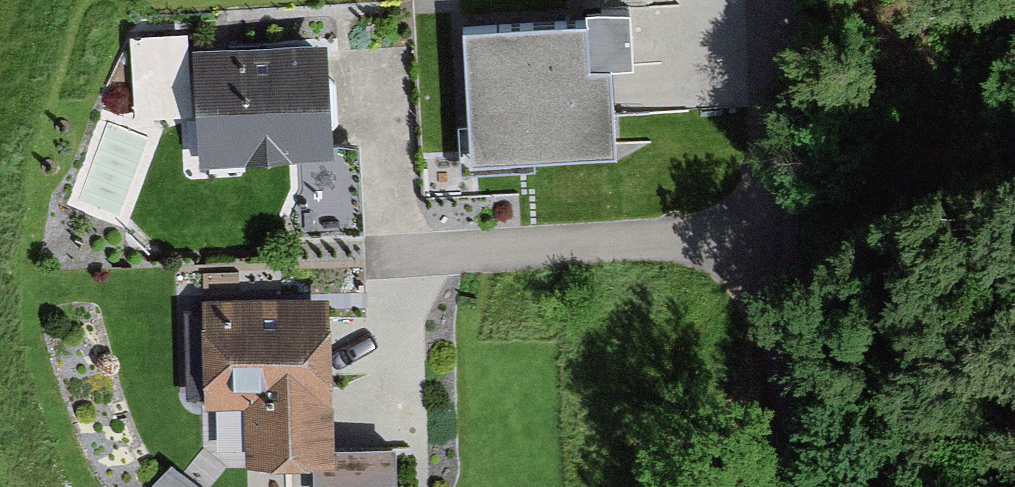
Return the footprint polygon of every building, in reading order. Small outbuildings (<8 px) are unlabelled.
[(593,22),(463,29),(471,173),(625,164),(620,69),(596,70),(593,22)] [(188,50),(198,178),(335,167),(325,40),(188,50)] [(245,474),(333,477),(338,311),(201,307),(197,418),(246,419),(245,474)] [(175,455),(147,486),(211,486),(175,455)]
